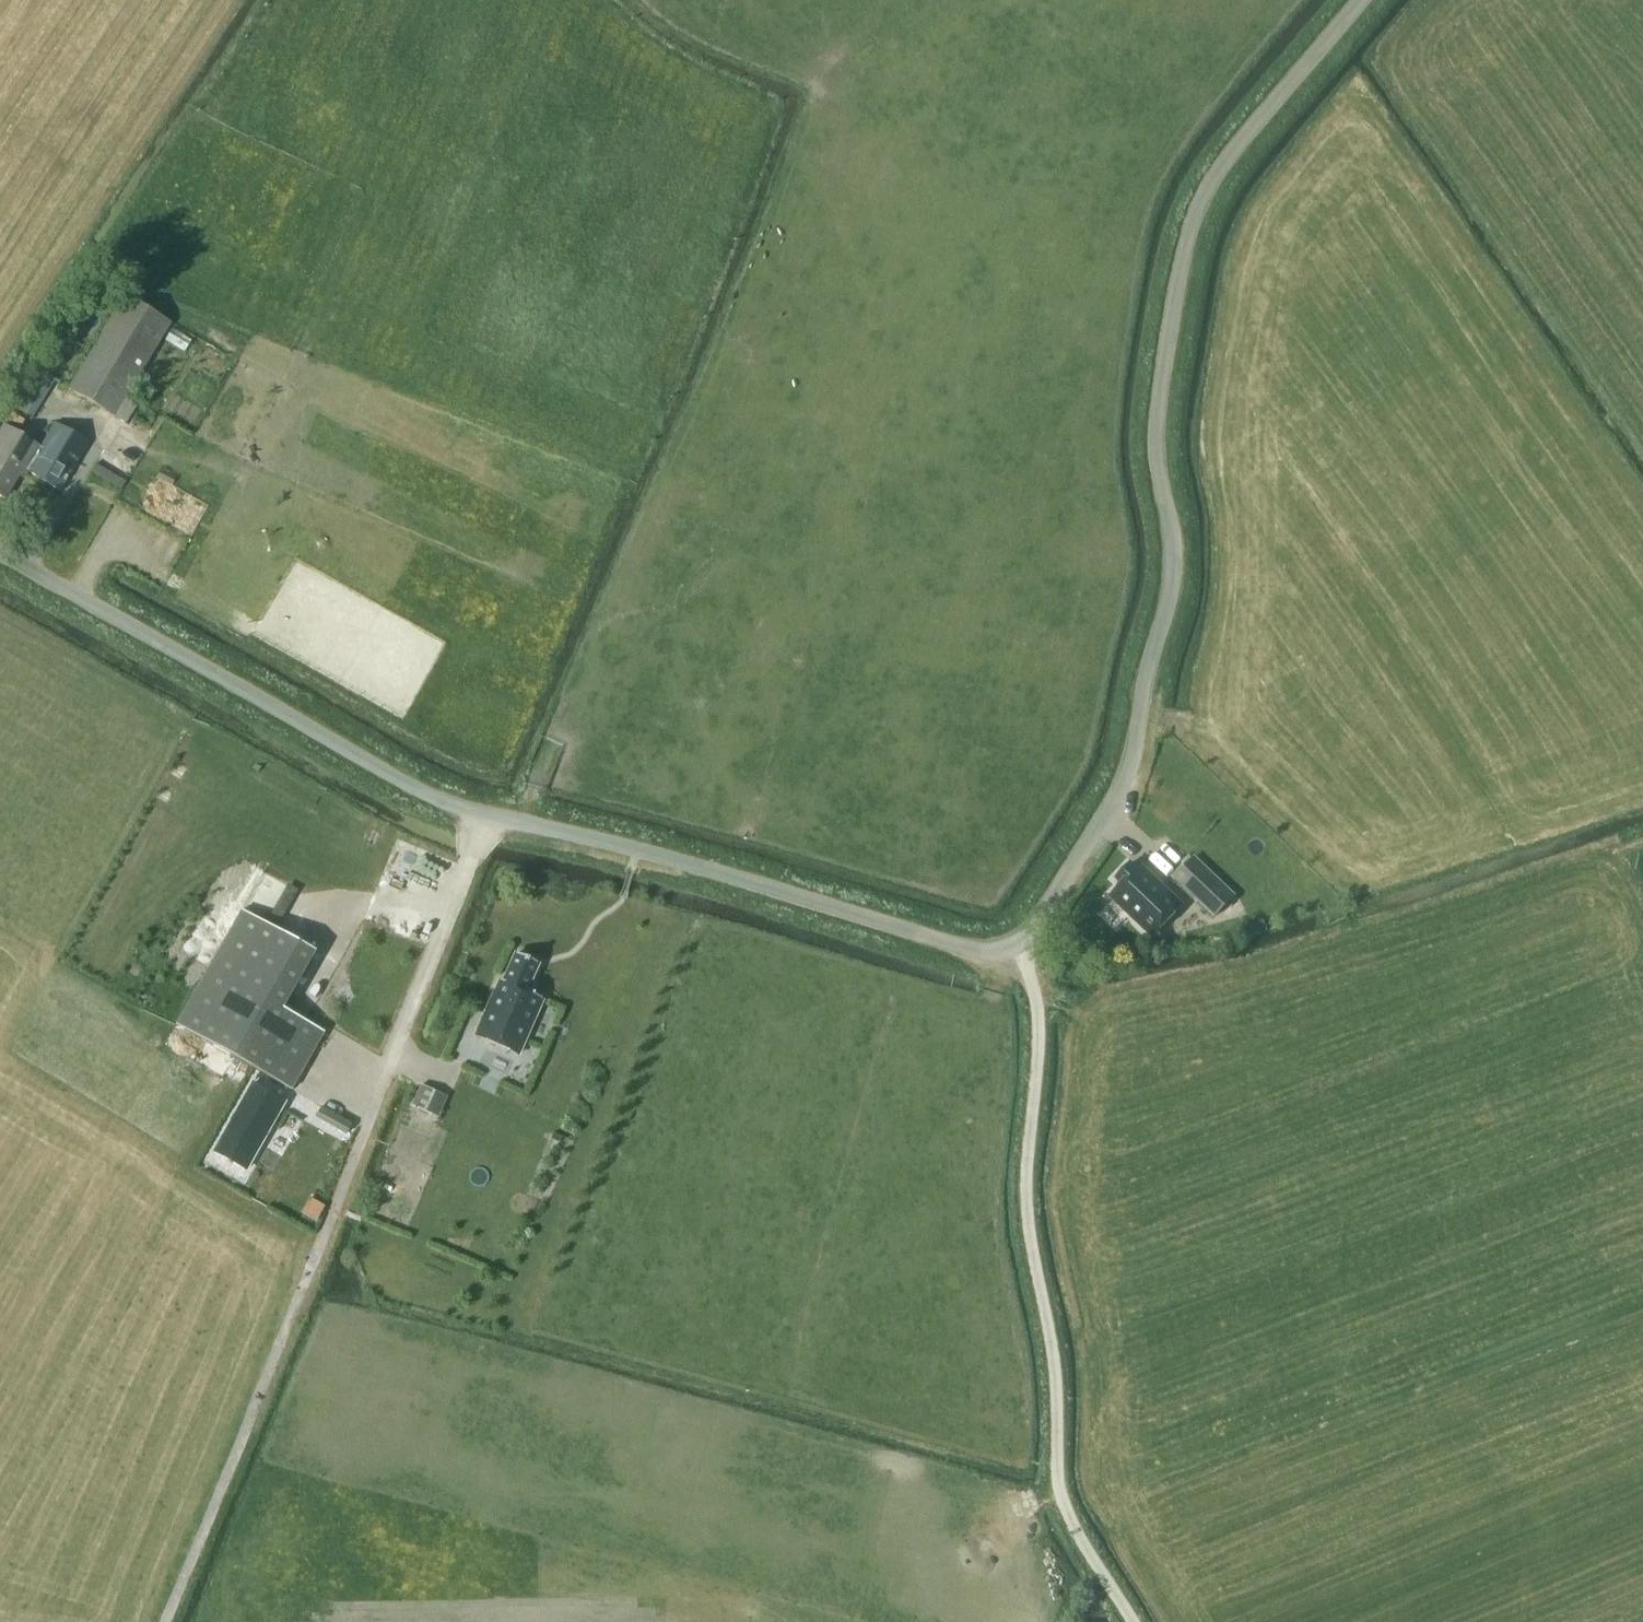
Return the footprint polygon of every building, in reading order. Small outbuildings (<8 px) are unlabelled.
[(127,394),(170,323),(123,295),(67,389),(126,424),(139,401),(127,394)] [(33,367),(10,407),(14,409),(8,419),(21,427),(26,417),(31,420),(55,380),(33,367)] [(87,442),(56,424),(41,448),(3,426),(0,432),(0,496),(4,499),(18,475),(23,478),(27,471),(60,490),(87,442)] [(94,477),(124,488),(130,475),(99,463),(94,477)] [(1195,856),(1175,877),(1215,916),(1235,895),(1195,856)] [(1160,928),(1183,905),(1141,864),(1137,869),(1130,862),(1115,877),(1121,884),(1117,888),(1141,912),(1143,910),(1160,928)] [(290,917),(303,885),(291,880),(278,911),(290,917)] [(313,952),(240,910),(175,1024),(291,1089),(324,1031),(282,1008),(313,952)] [(476,1036),(517,1054),(542,998),(525,991),(538,963),(517,954),(504,982),(500,981),(476,1036)] [(254,1083),(222,1139),(253,1157),(279,1111),(272,1108),(279,1097),(254,1083)] [(441,1094),(420,1084),(411,1105),(432,1114),(441,1094)]
